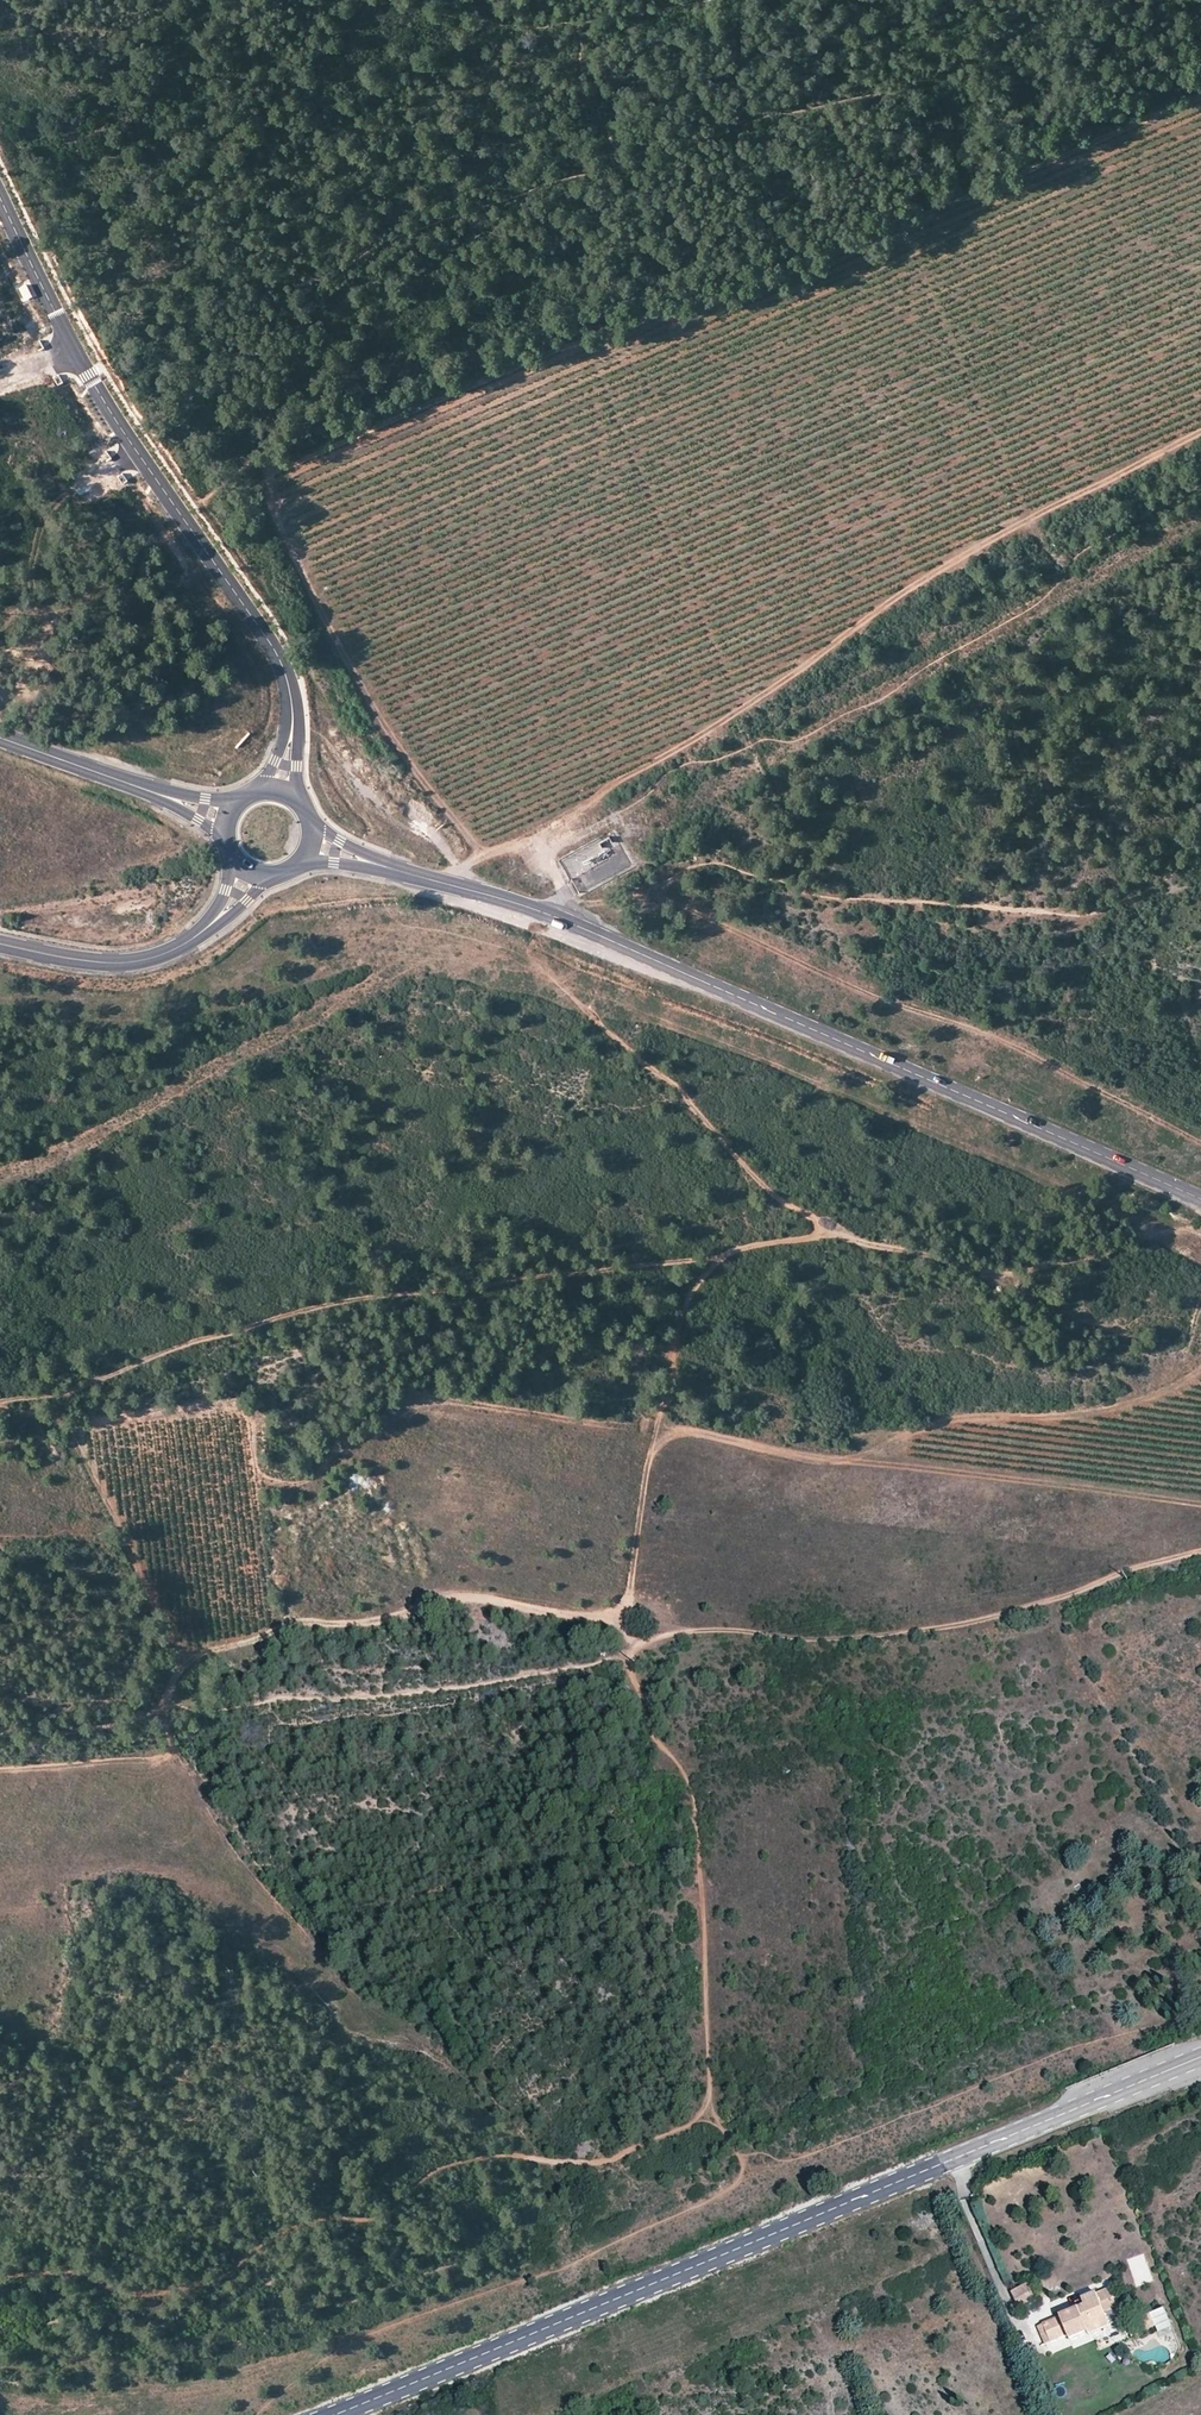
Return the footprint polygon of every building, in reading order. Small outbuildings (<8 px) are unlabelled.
[(26,285),(19,289),(24,300),(31,296),(26,285)] [(562,861),(581,893),(631,865),(612,833),(562,861)] [(1143,2252),(1125,2259),(1136,2287),(1154,2280),(1143,2252)] [(1012,2292),(1020,2309),(1038,2301),(1029,2284),(1012,2292)] [(1110,2323),(1107,2318),(1118,2313),(1120,2312),(1110,2288),(1083,2300),(1086,2306),(1037,2327),(1045,2344),(1068,2335),(1070,2340),(1090,2332),(1110,2323)] [(1170,2321),(1165,2309),(1127,2325),(1132,2337),(1170,2321)] [(1122,2323),(1118,2313),(1107,2318),(1110,2323),(1090,2332),(1091,2336),(1122,2323)]
